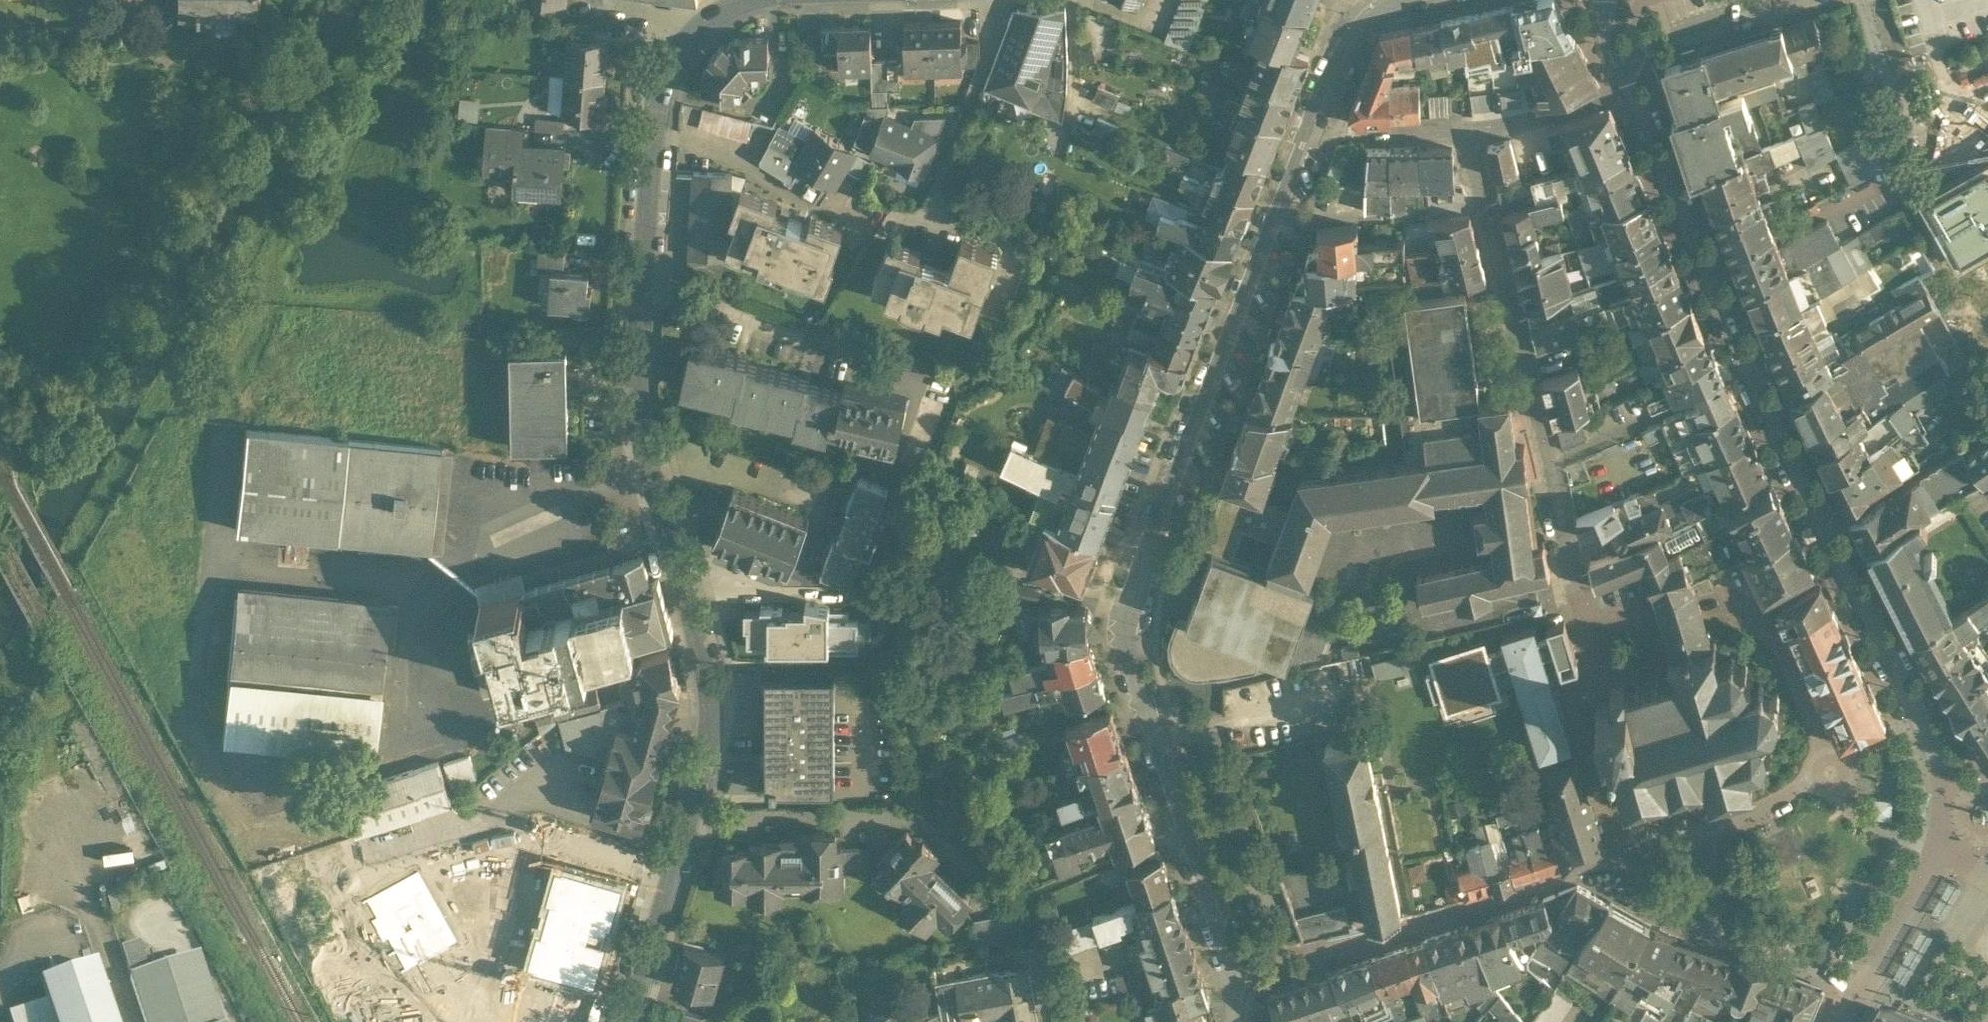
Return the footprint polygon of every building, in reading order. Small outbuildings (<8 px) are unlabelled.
[(179,9),(194,9),(195,14),(198,14),(198,9),(255,8),(255,0),(179,0),(179,9)] [(1165,39),(1187,48),(1206,0),(1180,0),(1165,39)] [(1271,0),(1246,0),(1244,7),(1248,8),(1244,24),(1241,30),(1254,35),(1255,34),(1294,49),(1302,29),(1303,29),(1309,15),(1271,0)] [(1309,15),(1315,0),(1271,0),(1309,15)] [(1512,3),(1513,3),(1512,3),(1517,24),(1522,45),(1513,46),(1515,59),(1515,62),(1532,58),(1532,57),(1534,56),(1531,44),(1575,36),(1557,0),(1523,0),(1512,3)] [(1512,3),(1470,13),(1476,36),(1464,39),(1466,54),(1466,56),(1481,54),(1492,51),(1503,49),(1499,33),(1513,29),(1512,26),(1517,24),(1512,3)] [(1010,69),(994,62),(985,85),(1063,118),(1067,91),(1068,60),(1066,5),(1041,7),(1043,57),(1043,58),(1043,71),(1040,82),(1010,69)] [(1015,6),(1002,40),(1013,44),(1026,6),(1015,6)] [(1470,13),(1442,19),(1449,58),(1456,57),(1466,54),(1464,39),(1476,36),(1470,13)] [(1814,16),(1782,26),(1793,61),(1798,73),(1808,70),(1810,69),(1806,56),(1824,50),(1814,16)] [(962,19),(934,20),(935,69),(963,68),(963,52),(968,52),(968,40),(962,40),(962,19)] [(1442,19),(1411,26),(1414,58),(1430,54),(1434,70),(1450,67),(1449,58),(1442,19)] [(934,20),(905,21),(905,42),(900,42),(900,58),(899,58),(900,70),(935,69),(934,20)] [(859,22),(841,23),(840,25),(823,25),(824,48),(840,48),(841,69),(872,68),(873,68),(873,59),(872,24),(861,24),(859,22)] [(1411,26),(1382,33),(1372,59),(1384,62),(1386,56),(1401,60),(1414,58),(1411,26)] [(1782,26),(1666,63),(1682,113),(1712,103),(1711,102),(1720,99),(1715,86),(1793,61),(1782,26)] [(1294,49),(1255,34),(1254,35),(1249,50),(1258,53),(1253,66),(1243,62),(1240,71),(1249,75),(1250,74),(1295,92),(1304,69),(1310,56),(1309,56),(1309,55),(1294,49)] [(769,36),(734,37),(727,44),(724,42),(709,57),(712,60),(703,70),(704,89),(723,89),(723,95),(744,94),(743,85),(747,81),(753,87),(754,86),(761,78),(761,76),(763,76),(769,70),(768,58),(770,58),(769,36)] [(1575,36),(1531,44),(1534,56),(1532,57),(1532,58),(1539,106),(1600,86),(1575,36)] [(608,40),(571,37),(568,74),(605,77),(606,56),(608,40)] [(1013,44),(1002,40),(994,62),(1010,69),(1020,47),(1013,44)] [(1043,57),(1020,47),(1010,69),(1040,82),(1043,71),(1043,58),(1043,57)] [(1503,49),(1492,51),(1493,63),(1515,59),(1513,47),(1503,49)] [(1456,57),(1449,58),(1450,67),(1450,71),(1447,71),(1448,94),(1464,94),(1464,89),(1459,89),(1456,57)] [(887,58),(873,59),(873,68),(872,68),(872,88),(888,88),(887,58)] [(899,58),(887,58),(888,88),(900,87),(900,70),(899,58)] [(1384,62),(1372,59),(1361,86),(1375,85),(1384,62)] [(1493,63),(1492,63),(1493,78),(1516,75),(1515,62),(1515,59),(1493,63)] [(1810,69),(1808,70),(1817,100),(1838,93),(1829,64),(1810,69)] [(605,77),(568,74),(565,114),(603,116),(604,100),(603,99),(605,77)] [(1295,92),(1250,74),(1249,75),(1242,93),(1221,83),(1221,85),(1204,78),(1199,90),(1224,101),(1224,100),(1282,125),(1282,124),(1295,92)] [(1775,81),(1744,91),(1748,104),(1778,93),(1775,81)] [(1421,83),(1392,84),(1393,119),(1421,117),(1421,83)] [(1375,85),(1361,86),(1349,115),(1354,121),(1393,119),(1392,84),(1375,85)] [(1120,94),(1099,85),(1094,98),(1115,107),(1120,94)] [(1495,91),(1469,92),(1471,106),(1473,106),(1474,114),(1496,113),(1495,91)] [(1720,99),(1711,102),(1712,103),(1682,113),(1672,116),(1692,176),(1701,172),(1762,147),(1748,104),(1744,91),(1720,99)] [(1464,94),(1448,94),(1448,115),(1468,114),(1466,94),(1464,94)] [(1282,125),(1224,100),(1224,101),(1219,114),(1223,125),(1233,128),(1226,147),(1231,149),(1267,163),(1282,125)] [(1824,123),(1815,101),(1799,105),(1809,129),(1824,123)] [(889,104),(869,104),(855,141),(873,148),(885,116),(886,116),(889,107),(889,104)] [(1610,106),(1564,121),(1582,165),(1582,166),(1628,152),(1629,152),(1610,106)] [(753,120),(704,107),(699,127),(748,140),(753,120)] [(886,116),(885,116),(873,148),(872,150),(899,160),(898,162),(924,172),(946,114),(916,115),(911,126),(886,116)] [(1120,126),(1098,117),(1093,130),(1114,139),(1120,126)] [(1824,123),(1809,129),(1809,130),(1797,135),(1803,150),(1811,166),(1837,151),(1824,123)] [(816,127),(808,142),(780,125),(769,144),(769,145),(761,160),(786,175),(785,177),(821,199),(831,182),(836,185),(836,183),(832,181),(841,166),(845,168),(856,150),(816,127)] [(565,149),(508,144),(509,127),(486,126),(483,167),(514,170),(513,187),(515,187),(515,183),(541,185),(543,190),(561,191),(565,149)] [(1880,129),(1837,151),(1851,183),(1894,160),(1880,129)] [(1797,135),(1770,145),(1776,161),(1803,150),(1797,135)] [(1511,139),(1488,145),(1495,174),(1518,169),(1511,139)] [(1762,147),(1701,172),(1714,211),(1758,192),(1757,189),(1770,184),(1765,171),(1753,176),(1751,172),(1776,161),(1770,145),(1762,148),(1762,147)] [(1453,147),(1421,148),(1423,185),(1455,184),(1455,182),(1459,182),(1458,166),(1454,166),(1453,147)] [(1391,149),(1369,148),(1366,185),(1367,185),(1367,186),(1373,186),(1386,186),(1386,190),(1391,190),(1391,184),(1391,149)] [(1421,148),(1391,149),(1391,184),(1403,184),(1417,184),(1417,189),(1415,189),(1416,211),(1411,212),(1411,220),(1425,220),(1423,185),(1421,148)] [(1267,163),(1231,149),(1225,165),(1219,167),(1217,166),(1213,179),(1254,196),(1267,163)] [(1628,152),(1582,166),(1582,165),(1576,166),(1581,181),(1634,165),(1628,152)] [(1987,245),(1987,164),(1963,178),(1927,199),(1961,260),(1987,245)] [(1581,181),(1580,181),(1587,200),(1643,185),(1634,165),(1581,181)] [(1576,166),(1536,178),(1541,194),(1526,197),(1529,207),(1531,207),(1530,203),(1561,196),(1561,195),(1569,193),(1567,185),(1580,181),(1581,181),(1576,166)] [(1518,169),(1495,174),(1498,189),(1522,183),(1518,169)] [(733,172),(694,170),(689,254),(729,256),(730,242),(733,172)] [(1213,179),(1190,170),(1184,184),(1197,189),(1191,205),(1206,211),(1206,210),(1243,224),(1254,196),(1213,179)] [(1403,184),(1391,184),(1391,190),(1392,207),(1404,206),(1404,188),(1403,184)] [(1643,185),(1587,200),(1591,214),(1625,204),(1648,198),(1643,185)] [(1386,190),(1373,190),(1373,186),(1367,186),(1366,209),(1392,207),(1391,190),(1386,190)] [(778,202),(742,188),(732,215),(739,218),(730,242),(745,248),(743,253),(760,259),(762,254),(788,263),(786,268),(809,277),(811,272),(829,278),(835,262),(831,261),(843,229),(811,217),(809,223),(775,211),(778,202)] [(1758,192),(1714,211),(1731,255),(1774,233),(1774,232),(1781,229),(1775,214),(1783,210),(1778,197),(1763,203),(1758,192)] [(1529,207),(1503,214),(1510,239),(1511,239),(1510,238),(1536,231),(1537,232),(1538,231),(1535,219),(1564,211),(1564,212),(1568,210),(1568,208),(1565,209),(1561,196),(1530,203),(1531,207),(1529,207)] [(1625,204),(1591,214),(1585,216),(1582,204),(1568,208),(1568,210),(1574,229),(1594,223),(1597,232),(1610,228),(1613,236),(1635,229),(1635,230),(1659,222),(1648,198),(1625,204)] [(1467,204),(1447,206),(1450,217),(1470,215),(1467,204)] [(1243,224),(1206,210),(1206,211),(1203,220),(1181,212),(1176,214),(1162,209),(1158,219),(1183,229),(1233,248),(1243,224)] [(1450,217),(1429,219),(1437,250),(1444,250),(1444,249),(1478,247),(1470,215),(1450,217)] [(1884,217),(1856,233),(1863,245),(1891,229),(1884,217)] [(1827,218),(1779,244),(1789,270),(1808,261),(1841,243),(1840,241),(1827,218)] [(1635,229),(1613,236),(1605,239),(1620,275),(1621,275),(1674,257),(1659,222),(1635,230),(1635,229)] [(1358,224),(1318,227),(1319,246),(1314,247),(1309,250),(1306,260),(1355,256),(1355,257),(1406,253),(1405,238),(1359,241),(1358,224)] [(1233,248),(1183,229),(1177,244),(1166,239),(1164,240),(1160,250),(1161,252),(1167,256),(1168,255),(1172,257),(1168,267),(1181,272),(1182,271),(1218,285),(1233,248)] [(1536,231),(1510,238),(1511,239),(1516,260),(1541,254),(1537,232),(1536,231)] [(1731,255),(1733,259),(1746,291),(1789,270),(1779,244),(1776,238),(1774,233),(1731,255)] [(1856,233),(1840,241),(1841,243),(1857,273),(1873,263),(1863,245),(1856,233)] [(921,251),(890,239),(876,276),(891,282),(887,293),(943,313),(946,303),(976,314),(998,252),(962,239),(951,268),(920,256),(921,251)] [(1841,243),(1808,261),(1789,270),(1794,282),(1812,274),(1833,261),(1843,281),(1857,273),(1841,243)] [(1478,247),(1444,249),(1444,250),(1448,264),(1442,265),(1446,280),(1487,277),(1478,247)] [(565,250),(539,248),(537,269),(552,270),(552,269),(563,270),(565,250)] [(1541,254),(1516,260),(1527,307),(1563,297),(1563,296),(1572,292),(1572,291),(1562,249),(1546,253),(1541,254)] [(729,256),(689,254),(688,284),(721,295),(722,267),(729,256)] [(1306,260),(1307,271),(1304,271),(1302,274),(1302,278),(1299,278),(1299,280),(1298,282),(1296,287),(1296,289),(1295,290),(1331,288),(1330,288),(1357,286),(1356,272),(1360,272),(1359,267),(1356,267),(1355,257),(1355,256),(1306,260)] [(1674,257),(1621,275),(1620,275),(1596,283),(1602,302),(1611,299),(1680,273),(1674,257)] [(1789,270),(1746,291),(1759,324),(1817,296),(1822,293),(1843,281),(1833,261),(1812,274),(1794,282),(1789,270)] [(1218,285),(1182,271),(1181,272),(1177,285),(1172,283),(1173,278),(1138,265),(1132,278),(1209,308),(1218,285)] [(563,270),(552,269),(552,270),(549,304),(591,308),(593,288),(588,288),(589,272),(563,270)] [(1581,309),(1558,316),(1531,324),(1535,340),(1557,333),(1562,335),(1564,342),(1569,341),(1570,344),(1579,341),(1579,342),(1582,341),(1582,340),(1599,335),(1598,331),(1599,328),(1607,325),(1609,331),(1610,331),(1630,324),(1630,323),(1692,299),(1680,273),(1611,299),(1612,301),(1600,305),(1599,303),(1581,309)] [(1815,332),(1772,355),(1783,379),(1824,356),(1825,355),(1825,356),(1841,347),(1843,351),(1863,341),(1869,350),(1920,320),(1928,316),(1939,309),(1920,275),(1901,285),(1909,298),(1837,340),(1832,329),(1817,337),(1815,332)] [(1209,308),(1132,278),(1127,293),(1162,306),(1164,302),(1169,304),(1164,317),(1199,331),(1209,308)] [(1596,283),(1578,288),(1572,291),(1572,292),(1563,296),(1563,297),(1527,307),(1531,324),(1558,316),(1581,309),(1599,303),(1602,302),(1596,283)] [(1331,288),(1295,290),(1292,297),(1286,312),(1287,312),(1281,326),(1318,340),(1334,299),(1327,297),(1330,288),(1331,288)] [(1466,293),(1407,301),(1408,315),(1388,318),(1407,459),(1428,457),(1425,433),(1484,425),(1481,402),(1466,293)] [(1817,296),(1759,324),(1772,355),(1815,332),(1813,327),(1827,320),(1817,296)] [(1692,299),(1630,323),(1630,324),(1645,361),(1655,357),(1655,356),(1706,334),(1692,299)] [(1164,317),(1139,308),(1134,321),(1158,330),(1153,342),(1153,343),(1189,357),(1199,331),(1164,317)] [(1869,350),(1865,353),(1886,387),(1922,365),(1931,381),(1950,370),(1950,369),(1920,320),(1869,350)] [(1318,340),(1281,326),(1276,339),(1275,339),(1274,340),(1273,340),(1272,341),(1271,342),(1270,343),(1270,344),(1270,345),(1270,347),(1270,348),(1270,349),(1271,350),(1272,351),(1267,365),(1304,379),(1318,340)] [(875,338),(860,332),(856,341),(871,347),(875,338)] [(1706,334),(1655,356),(1665,378),(1665,379),(1715,356),(1716,356),(1706,334)] [(1189,357),(1153,343),(1153,342),(1150,341),(1147,351),(1130,345),(1129,348),(1124,346),(1121,353),(1126,355),(1117,377),(1116,378),(1154,393),(1160,379),(1165,382),(1168,375),(1176,378),(1179,377),(1181,375),(1182,374),(1189,357)] [(1843,351),(1843,352),(1849,363),(1865,353),(1869,350),(1863,341),(1843,351)] [(749,356),(693,343),(685,379),(716,387),(715,392),(791,410),(790,416),(830,425),(833,413),(837,414),(838,414),(843,391),(843,390),(809,382),(811,377),(748,362),(749,356)] [(566,349),(511,351),(513,447),(569,446),(566,349)] [(1922,365),(1886,387),(1865,353),(1849,363),(1840,369),(1863,405),(1870,401),(1870,400),(1869,400),(1881,393),(1884,397),(1891,407),(1903,399),(1907,396),(1931,381),(1922,365)] [(1715,356),(1665,379),(1665,378),(1650,385),(1660,407),(1702,387),(1724,377),(1715,356)] [(1824,356),(1783,379),(1792,398),(1827,376),(1833,372),(1824,356)] [(1931,381),(1907,396),(1914,408),(1975,370),(1968,358),(1950,369),(1950,370),(1931,381)] [(1304,379),(1267,365),(1262,379),(1261,379),(1254,397),(1254,398),(1249,412),(1292,412),(1304,379)] [(1579,366),(1543,379),(1555,422),(1556,422),(1577,413),(1590,407),(1585,387),(1579,366)] [(1827,376),(1792,398),(1810,436),(1829,424),(1830,423),(1858,407),(1858,408),(1863,405),(1840,369),(1833,372),(1827,376)] [(1154,393),(1116,378),(1117,377),(1114,376),(1107,394),(1101,391),(1102,389),(1102,387),(1101,385),(1075,370),(1067,383),(1093,398),(1103,404),(1144,420),(1154,393)] [(1724,377),(1702,387),(1705,393),(1708,398),(1693,405),(1700,421),(1737,404),(1730,388),(1729,388),(1727,383),(1724,377)] [(907,397),(845,383),(843,390),(843,391),(838,414),(837,414),(836,419),(861,425),(860,431),(897,439),(907,397)] [(1067,383),(1059,396),(1085,411),(1093,398),(1067,383)] [(1596,383),(1585,387),(1590,407),(1601,402),(1596,383)] [(1881,393),(1870,400),(1870,401),(1878,414),(1879,415),(1888,409),(1891,407),(1884,397),(1881,393)] [(1484,425),(1425,433),(1428,457),(1434,495),(1447,494),(1450,490),(1451,489),(1451,491),(1463,489),(1463,488),(1470,487),(1470,488),(1481,487),(1480,486),(1481,486),(1485,489),(1488,508),(1478,510),(1481,536),(1491,535),(1494,554),(1491,557),(1482,559),(1490,597),(1493,596),(1491,587),(1551,574),(1544,545),(1539,546),(1530,480),(1531,479),(1526,443),(1517,445),(1511,398),(1481,402),(1484,425)] [(1891,407),(1888,409),(1903,427),(1915,417),(1903,399),(1891,407)] [(1144,420),(1103,404),(1093,430),(1050,415),(1036,451),(1012,441),(1002,465),(1042,483),(1031,511),(1041,514),(1041,515),(1101,537),(1101,536),(1132,453),(1137,440),(1144,420)] [(1694,423),(1693,424),(1709,459),(1752,438),(1737,404),(1700,421),(1694,423)] [(1830,423),(1829,424),(1810,436),(1819,454),(1859,428),(1868,422),(1858,408),(1858,407),(1830,423)] [(1694,423),(1687,408),(1665,418),(1666,421),(1671,432),(1687,469),(1691,468),(1709,459),(1693,424),(1694,423)] [(1903,427),(1888,409),(1879,415),(1878,414),(1868,422),(1859,428),(1871,450),(1889,438),(1903,427)] [(1292,412),(1249,412),(1240,435),(1233,454),(1255,457),(1276,455),(1285,428),(1287,429),(1294,412),(1292,412)] [(1587,438),(1577,413),(1556,422),(1563,448),(1587,438)] [(1666,421),(1645,430),(1650,441),(1671,432),(1666,421)] [(347,437),(246,426),(236,527),(337,537),(347,437)] [(1859,428),(1819,454),(1831,477),(1871,450),(1859,428)] [(1965,452),(1983,480),(1983,481),(1987,477),(1987,436),(1965,452)] [(445,447),(347,437),(337,537),(434,547),(445,447)] [(1752,438),(1709,459),(1727,499),(1769,478),(1770,477),(1752,438)] [(1871,450),(1831,477),(1846,508),(1868,495),(1868,494),(1903,473),(1893,455),(1898,452),(1889,438),(1871,450)] [(1963,448),(1885,499),(1885,498),(1852,520),(1868,551),(1921,517),(1922,517),(1958,495),(1983,480),(1965,452),(1963,448)] [(1276,455),(1255,457),(1233,454),(1223,481),(1222,481),(1221,484),(1225,485),(1263,497),(1264,495),(1276,457),(1275,456),(1276,455)] [(1407,459),(1301,473),(1289,507),(1278,538),(1273,550),(1274,551),(1270,560),(1271,560),(1304,572),(1309,574),(1332,511),(1435,498),(1434,495),(1428,457),(1407,459)] [(1727,499),(1709,459),(1691,468),(1698,483),(1662,502),(1673,528),(1693,517),(1697,515),(1719,503),(1727,499)] [(888,468),(842,462),(837,501),(883,507),(888,468)] [(1727,499),(1719,503),(1697,515),(1707,535),(1723,527),(1779,497),(1769,478),(1727,499)] [(1263,497),(1225,485),(1203,544),(1213,548),(1213,547),(1233,553),(1243,525),(1278,538),(1289,507),(1263,498),(1263,497)] [(1652,486),(1636,493),(1644,510),(1660,504),(1660,503),(1652,486)] [(809,517),(734,488),(714,539),(789,569),(809,517)] [(1636,493),(1626,497),(1632,515),(1644,510),(1636,493)] [(1779,497),(1723,527),(1738,558),(1745,555),(1745,554),(1795,530),(1779,497)] [(883,507),(837,501),(832,539),(879,544),(883,507)] [(1614,501),(1577,516),(1583,537),(1612,525),(1612,526),(1613,526),(1622,522),(1622,520),(1614,501)] [(1632,515),(1622,520),(1622,522),(1613,526),(1621,549),(1627,547),(1659,534),(1673,528),(1662,502),(1660,503),(1660,504),(1644,510),(1632,515)] [(1101,537),(1041,515),(1034,534),(1039,535),(1028,565),(1064,578),(1065,576),(1084,583),(1089,567),(1091,568),(1093,567),(1095,566),(1098,557),(1097,555),(1095,553),(1101,537)] [(1921,517),(1868,551),(1912,638),(1947,615),(1909,539),(1928,527),(1922,517),(1921,517)] [(1738,558),(1723,527),(1707,535),(1688,545),(1692,554),(1702,575),(1738,558)] [(1795,530),(1745,554),(1745,555),(1765,595),(1814,569),(1795,530)] [(1659,534),(1627,547),(1621,549),(1589,560),(1596,585),(1644,567),(1668,555),(1669,555),(1659,534)] [(1692,554),(1688,545),(1669,555),(1668,555),(1644,567),(1647,576),(1692,554)] [(1233,553),(1213,547),(1213,548),(1187,618),(1260,645),(1261,644),(1262,645),(1285,653),(1297,619),(1288,616),(1304,572),(1271,560),(1268,567),(1233,553)] [(1003,557),(981,551),(977,566),(999,572),(1003,557)] [(1702,575),(1692,554),(1647,576),(1655,597),(1657,600),(1695,588),(1694,584),(1692,579),(1702,575)] [(611,560),(482,598),(490,628),(491,628),(508,686),(592,661),(590,655),(674,631),(659,577),(649,580),(643,556),(612,564),(611,560)] [(1018,580),(1002,577),(1000,589),(1015,592),(1018,580)] [(1779,604),(1789,625),(1833,606),(1821,579),(1807,585),(1779,604)] [(1038,585),(1018,580),(1015,592),(1035,597),(1038,585)] [(1674,794),(1672,788),(1687,784),(1689,790),(1693,788),(1691,783),(1707,778),(1711,792),(1709,795),(1712,798),(1715,794),(1729,790),(1752,783),(1755,785),(1757,781),(1754,780),(1750,766),(1760,763),(1764,767),(1767,764),(1763,760),(1767,751),(1772,751),(1773,747),(1767,747),(1764,737),(1769,734),(1767,730),(1762,733),(1760,726),(1770,723),(1774,729),(1778,726),(1773,720),(1779,711),(1785,712),(1786,707),(1779,706),(1776,695),(1781,692),(1778,688),(1773,691),(1763,686),(1764,680),(1764,679),(1759,679),(1759,686),(1749,689),(1747,682),(1753,683),(1753,678),(1747,678),(1744,668),(1749,665),(1747,661),(1742,664),(1734,657),(1735,652),(1731,652),(1730,657),(1719,660),(1715,645),(1718,640),(1715,638),(1714,640),(1711,641),(1695,588),(1657,600),(1672,652),(1672,653),(1669,652),(1667,656),(1672,658),(1676,672),(1661,676),(1660,671),(1654,672),(1656,678),(1642,682),(1640,676),(1635,678),(1637,684),(1626,687),(1625,682),(1610,686),(1613,697),(1596,702),(1606,734),(1626,801),(1629,801),(1631,807),(1634,806),(1632,799),(1648,795),(1650,801),(1654,800),(1652,794),(1654,793),(1654,795),(1666,791),(1666,790),(1668,789),(1669,796),(1674,794)] [(1951,615),(1962,632),(1976,622),(1987,614),(1987,592),(1951,615)] [(389,611),(235,595),(227,677),(229,678),(381,692),(389,611)] [(1069,602),(1041,605),(1045,648),(1051,647),(1051,646),(1090,641),(1088,623),(1091,623),(1093,614),(1089,607),(1087,607),(1087,605),(1069,607),(1069,602)] [(753,639),(753,647),(857,649),(858,634),(870,635),(871,606),(788,604),(788,606),(756,605),(735,604),(734,639),(753,639)] [(1886,721),(1833,606),(1789,625),(1841,741),(1886,721)] [(1947,615),(1912,638),(1930,668),(1969,642),(1968,642),(1977,636),(1978,635),(1979,632),(1978,629),(1980,627),(1976,622),(1962,632),(1951,615),(1949,613),(1947,615)] [(1260,645),(1187,618),(1180,616),(1174,633),(1171,641),(1172,649),(1174,656),(1178,662),(1183,667),(1190,671),(1197,672),(1206,672),(1237,667),(1255,664),(1262,645),(1261,644),(1260,645)] [(1506,647),(1511,664),(1512,665),(1511,665),(1540,757),(1570,748),(1573,747),(1544,655),(1543,654),(1556,650),(1557,651),(1556,651),(1562,671),(1579,665),(1565,620),(1548,625),(1550,632),(1551,632),(1551,633),(1538,637),(1538,636),(1535,625),(1502,635),(1505,646),(1506,646),(1506,647)] [(490,628),(470,634),(487,692),(508,686),(491,628),(490,628)] [(1969,642),(1930,668),(1939,684),(1986,651),(1977,636),(1968,642),(1969,642)] [(1090,641),(1051,646),(1051,647),(1055,657),(1047,659),(1013,669),(1017,683),(1097,662),(1090,641)] [(1492,670),(1511,664),(1506,647),(1487,653),(1486,652),(1487,652),(1483,643),(1433,659),(1437,671),(1426,674),(1435,700),(1445,697),(1449,709),(1499,693),(1493,671),(1492,671),(1492,670)] [(646,689),(634,730),(619,726),(611,754),(659,767),(666,740),(670,741),(673,730),(670,729),(681,690),(670,648),(644,655),(639,663),(646,689)] [(1939,684),(1949,700),(1987,673),(1987,653),(1986,651),(1939,684)] [(1374,671),(1400,669),(1399,654),(1373,656),(1374,671)] [(1017,683),(1005,687),(1009,702),(1054,689),(1058,705),(1070,701),(1107,690),(1097,662),(1017,683)] [(624,698),(602,704),(607,722),(619,726),(634,730),(646,689),(639,663),(620,682),(624,698)] [(1949,700),(1964,725),(1978,715),(1987,709),(1987,673),(1949,700)] [(835,675),(767,675),(767,677),(767,786),(767,788),(789,788),(789,790),(794,790),(794,788),(835,788),(835,786),(835,677),(835,675)] [(381,692),(229,678),(222,738),(314,747),(315,733),(376,740),(381,692)] [(597,685),(555,696),(560,715),(602,704),(597,685)] [(555,696),(534,702),(541,729),(542,730),(560,715),(555,696)] [(602,704),(560,715),(567,743),(610,755),(611,754),(619,726),(607,722),(602,704)] [(1112,707),(1067,722),(1074,744),(1061,748),(1067,766),(1068,766),(1080,762),(1126,747),(1120,727),(1119,728),(1112,707)] [(1987,729),(1987,709),(1978,715),(1987,729)] [(1978,715),(1964,725),(1987,764),(1987,729),(1978,715)] [(1029,727),(1001,736),(1006,750),(1033,741),(1029,727)] [(1366,736),(1326,744),(1334,779),(1326,781),(1329,794),(1336,793),(1343,826),(1382,818),(1383,818),(1366,736)] [(1126,747),(1080,762),(1083,772),(1092,768),(1099,789),(1091,789),(1091,788),(1059,800),(1063,813),(1101,800),(1139,787),(1126,747)] [(659,767),(611,754),(610,755),(606,769),(610,770),(606,785),(602,784),(599,796),(603,797),(598,812),(595,811),(594,812),(642,826),(648,805),(652,806),(655,794),(651,793),(659,767)] [(1606,852),(1576,756),(1544,766),(1562,827),(1553,830),(1555,839),(1563,866),(1606,852)] [(439,760),(340,793),(353,835),(453,803),(439,760)] [(1083,772),(1080,762),(1068,766),(1071,776),(1083,772)] [(1139,787),(1101,800),(1106,816),(1102,817),(1097,814),(1062,826),(1067,840),(1148,812),(1146,805),(1145,805),(1140,789),(1140,787),(1139,787)] [(1874,798),(1873,816),(1892,817),(1893,798),(1874,798)] [(1525,827),(1520,810),(1498,817),(1503,834),(1503,835),(1516,881),(1539,874),(1525,827)] [(1067,840),(1058,843),(1058,844),(1061,853),(1071,849),(1072,854),(1076,852),(1106,842),(1108,838),(1107,837),(1112,835),(1118,851),(1156,837),(1156,835),(1155,835),(1150,819),(1148,812),(1067,840)] [(1382,818),(1343,826),(1339,828),(1339,836),(1347,840),(1352,837),(1369,924),(1401,915),(1382,818)] [(1555,839),(1544,842),(1538,824),(1539,823),(1538,823),(1525,827),(1539,874),(1563,866),(1555,839)] [(1062,826),(1047,831),(1052,846),(1058,844),(1058,843),(1067,840),(1062,826)] [(921,842),(908,830),(882,857),(886,861),(879,868),(910,898),(903,905),(927,928),(939,916),(948,924),(972,899),(932,861),(940,853),(925,838),(921,842)] [(837,831),(804,831),(804,838),(783,838),(783,842),(751,842),(751,848),(724,848),(724,861),(719,861),(719,889),(753,889),(753,897),(785,897),(785,889),(843,888),(843,873),(843,847),(843,845),(837,845),(837,831)] [(1503,835),(1482,841),(1494,888),(1516,881),(1503,835)] [(1482,841),(1468,844),(1474,864),(1465,867),(1463,860),(1457,861),(1465,897),(1494,888),(1482,841)] [(1159,845),(1127,858),(1130,866),(1163,855),(1159,845)] [(870,871),(870,846),(843,847),(843,873),(869,872),(870,871)] [(1072,854),(1071,849),(1061,853),(1055,855),(1062,875),(1081,867),(1076,852),(1072,854)] [(527,958),(591,976),(622,869),(558,850),(527,958)] [(444,937),(454,931),(413,855),(351,888),(392,965),(414,953),(444,937)] [(1130,866),(1129,867),(1131,872),(1139,899),(1173,888),(1163,855),(1130,866)] [(1127,858),(1102,869),(1107,882),(1131,872),(1129,867),(1130,866),(1127,858)] [(1578,884),(1543,898),(1544,901),(1545,901),(1553,919),(1553,921),(1540,940),(1533,951),(1565,970),(1567,968),(1578,950),(1574,947),(1583,934),(1587,937),(1609,902),(1578,884)] [(1139,899),(1094,915),(1099,929),(1137,916),(1136,914),(1140,913),(1139,909),(1141,909),(1146,925),(1181,912),(1173,888),(1139,899)] [(1544,901),(1501,915),(1513,941),(1513,940),(1534,932),(1547,927),(1553,919),(1545,901),(1544,901)] [(1587,937),(1580,947),(1625,975),(1627,976),(1632,967),(1655,927),(1648,927),(1609,902),(1587,937)] [(1345,903),(1295,915),(1304,940),(1351,928),(1345,903)] [(1181,912),(1146,925),(1150,937),(1143,940),(1155,977),(1162,974),(1167,987),(1167,988),(1203,975),(1181,912)] [(1011,914),(976,920),(981,943),(1016,937),(1011,914)] [(1094,915),(1075,921),(1080,935),(1099,929),(1094,915)] [(1513,941),(1501,915),(1468,926),(1482,964),(1489,978),(1490,978),(1527,964),(1521,956),(1513,940),(1513,941)] [(1547,927),(1534,932),(1540,940),(1553,921),(1553,919),(1547,927)] [(1468,926),(1425,940),(1443,993),(1477,982),(1489,978),(1482,964),(1468,926)] [(1676,937),(1655,927),(1632,967),(1653,979),(1676,937)] [(462,970),(444,937),(414,953),(432,987),(462,970)] [(1653,979),(1647,990),(1670,1003),(1686,973),(1701,945),(1676,937),(1653,979)] [(1407,946),(1417,976),(1413,977),(1413,978),(1425,1011),(1428,1021),(1443,1021),(1434,996),(1443,993),(1425,940),(1407,946)] [(672,984),(680,943),(670,942),(663,982),(672,984)] [(724,955),(686,944),(675,982),(713,993),(724,955)] [(1701,945),(1686,973),(1705,982),(1684,1021),(1703,1021),(1709,1010),(1713,1012),(1722,993),(1739,957),(1701,945)] [(1034,946),(1015,949),(1018,966),(1027,965),(1029,972),(1042,969),(1034,946)] [(1407,946),(1373,957),(1373,958),(1384,988),(1388,999),(1400,994),(1396,984),(1413,978),(1413,977),(1417,976),(1407,946)] [(1625,975),(1580,947),(1578,950),(1567,968),(1610,995),(1625,975)] [(1763,965),(1739,957),(1722,993),(1739,999),(1742,998),(1744,997),(1746,995),(1747,992),(1751,994),(1763,965)] [(1373,958),(1332,971),(1346,1004),(1384,988),(1373,958)] [(184,963),(130,981),(144,1021),(221,1021),(215,1004),(200,1009),(184,963)] [(938,982),(938,980),(936,980),(942,1012),(944,1021),(956,1021),(1001,1014),(1003,1021),(1040,1021),(1038,1021),(1029,972),(1027,965),(1018,966),(938,982)] [(1763,965),(1751,994),(1756,996),(1752,1007),(1753,1008),(1754,1007),(1782,1021),(1806,1021),(1820,987),(1763,965)] [(1632,967),(1627,976),(1625,975),(1610,995),(1632,1010),(1638,997),(1643,988),(1647,990),(1653,979),(1632,967)] [(41,986),(53,1021),(114,1021),(96,968),(41,986)] [(1269,991),(1279,1021),(1296,1021),(1314,1016),(1347,1005),(1346,1004),(1332,971),(1269,991)] [(1167,988),(1167,987),(1156,990),(1161,1003),(1148,1007),(1153,1021),(1161,1021),(1162,1021),(1208,1021),(1201,1001),(1210,998),(1203,975),(1167,988)] [(1489,978),(1477,982),(1486,997),(1467,1012),(1477,1021),(1501,993),(1490,978),(1489,978)] [(1647,990),(1643,988),(1638,997),(1650,1003),(1665,1012),(1670,1003),(1647,990)] [(543,992),(535,1021),(579,1021),(584,1003),(543,992)] [(1400,994),(1388,999),(1391,1008),(1397,1021),(1399,1021),(1408,1018),(1408,1017),(1400,994)] [(10,1015),(12,1021),(53,1021),(47,1003),(10,1015)] [(1650,1003),(1639,1021),(1659,1021),(1665,1012),(1650,1003)] [(873,1016),(873,1012),(871,1012),(873,1021),(930,1021),(928,1014),(927,1006),(907,1010),(906,1006),(904,1006),(905,1010),(873,1016)] [(1754,1007),(1753,1008),(1746,1021),(1747,1021),(1782,1021),(1754,1007)] [(683,1021),(705,1021),(704,1016),(687,1011),(683,1021)] [(1408,1017),(1408,1018),(1399,1021),(1428,1021),(1425,1011),(1408,1017)] [(1879,1011),(1873,1021),(1904,1021),(1879,1011)] [(928,1014),(930,1021),(944,1021),(942,1012),(928,1014)] [(704,1016),(705,1021),(722,1021),(721,1013),(704,1016)]
